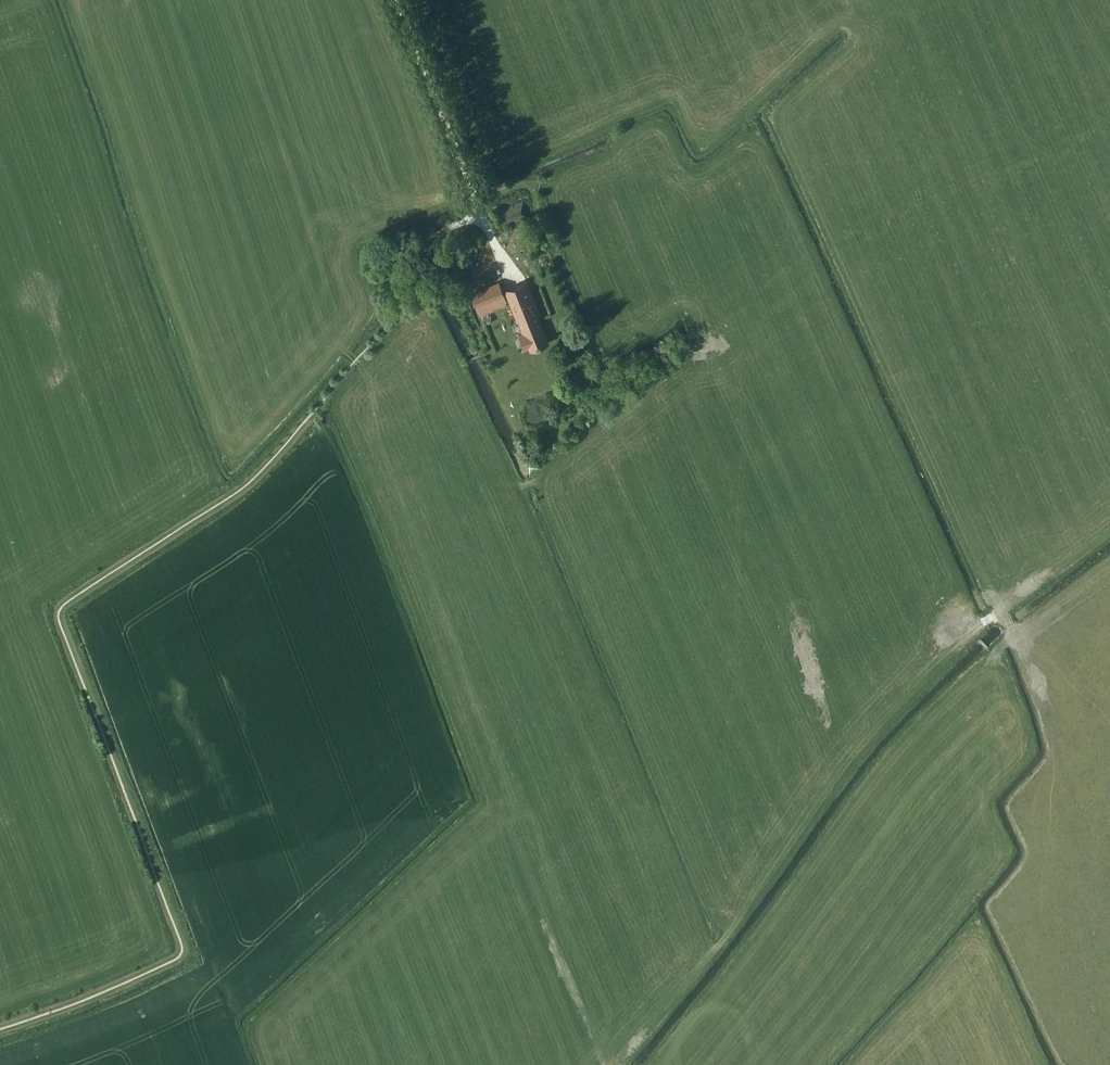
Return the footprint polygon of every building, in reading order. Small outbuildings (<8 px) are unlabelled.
[(527,286),(508,294),(524,333),(520,335),(525,347),(529,345),(531,350),(547,343),(530,301),(533,299),(526,282),(526,283),(527,286)] [(485,287),(471,292),(476,306),(504,295),(502,290),(488,296),(485,287)]
